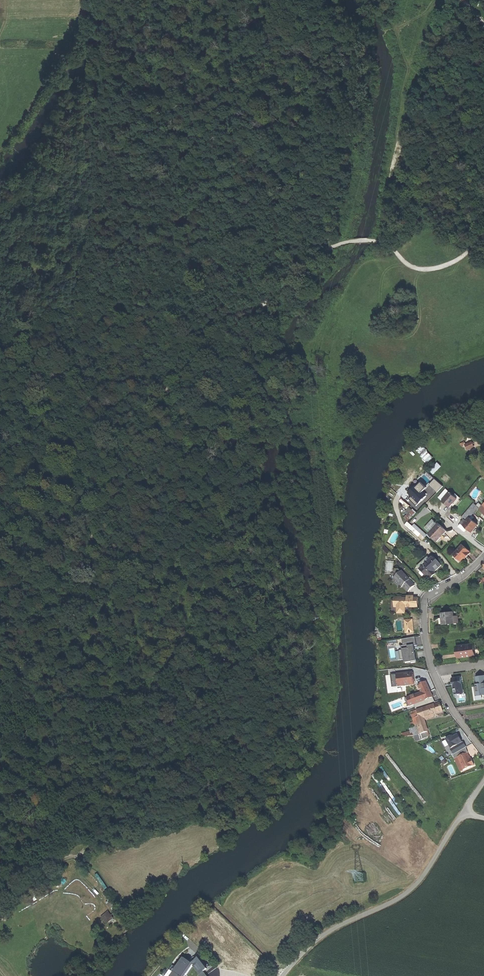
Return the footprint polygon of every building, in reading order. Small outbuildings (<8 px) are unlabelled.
[(423,446),(418,451),(429,462),(434,456),(423,446)] [(434,473),(443,466),(440,463),(445,457),(444,456),(430,469),(434,473)] [(435,479),(429,485),(437,492),(443,487),(435,479)] [(414,498),(419,503),(427,496),(422,492),(427,488),(421,482),(417,486),(416,485),(409,493),(412,496),(414,498)] [(439,498),(442,501),(450,492),(446,489),(439,498)] [(449,507),(457,499),(450,492),(442,501),(448,506),(449,507)] [(419,503),(414,498),(411,501),(416,506),(419,503)] [(462,518),(464,520),(466,518),(468,520),(470,518),(470,517),(479,508),(474,504),(462,518)] [(402,515),(409,521),(417,512),(409,506),(402,515)] [(464,520),(461,523),(467,529),(472,532),(475,529),(478,525),(470,518),(468,520),(466,518),(464,520)] [(406,525),(413,531),(415,528),(408,522),(406,525)] [(443,528),(438,523),(428,534),(436,542),(446,531),(443,528)] [(467,529),(461,523),(459,527),(465,532),(467,529)] [(425,537),(427,535),(417,526),(415,528),(413,531),(422,540),(425,537)] [(464,558),(466,556),(467,556),(470,553),(470,552),(470,551),(462,545),(454,555),(461,561),(464,558)] [(417,567),(419,569),(431,558),(429,556),(417,567)] [(431,558),(419,569),(427,579),(428,578),(430,580),(433,577),(437,574),(435,572),(441,566),(433,556),(431,558)] [(413,587),(415,585),(409,580),(406,578),(406,577),(401,572),(398,575),(396,575),(396,580),(402,587),(403,586),(408,592),(413,587)] [(407,597),(407,598),(402,598),(394,598),(394,606),(398,606),(398,612),(405,612),(405,611),(406,610),(408,610),(409,609),(409,608),(418,608),(418,604),(418,598),(414,598),(414,597),(407,597)] [(454,616),(453,611),(441,613),(442,619),(443,625),(455,623),(454,616)] [(412,620),(405,620),(406,633),(413,632),(412,620)] [(407,645),(408,647),(412,647),(415,646),(417,646),(415,637),(402,640),(403,646),(407,645)] [(458,646),(456,646),(458,658),(475,655),(474,644),(458,646)] [(413,650),(412,647),(408,647),(408,649),(402,650),(404,659),(405,663),(411,662),(411,663),(415,662),(415,661),(416,661),(415,656),(414,650),(413,650)] [(398,686),(414,684),(413,679),(413,673),(396,675),(398,686)] [(461,677),(452,678),(452,683),(454,682),(455,686),(454,686),(455,694),(463,693),(461,677)] [(414,705),(433,697),(426,682),(418,685),(421,693),(405,699),(408,707),(414,705)] [(477,684),(476,684),(477,686),(475,687),(476,696),(483,695),(483,683),(477,684)] [(435,702),(433,697),(414,705),(416,709),(435,702)] [(440,703),(411,713),(414,722),(411,723),(412,726),(415,725),(416,727),(417,731),(418,734),(415,736),(417,741),(429,737),(423,720),(423,718),(434,715),(434,717),(435,717),(436,717),(438,716),(437,714),(443,712),(440,703)] [(449,745),(451,749),(462,742),(458,735),(453,738),(452,736),(446,740),(449,745)] [(450,749),(454,755),(466,748),(466,747),(463,742),(462,742),(451,749),(450,749)] [(466,748),(454,755),(453,756),(455,759),(458,758),(467,753),(468,753),(466,748)] [(463,770),(474,765),(471,759),(470,759),(469,758),(467,753),(458,758),(463,770)] [(460,772),(463,770),(458,758),(455,759),(460,772)] [(107,923),(114,918),(109,911),(102,917),(107,923)] [(207,969),(199,958),(192,963),(185,958),(178,968),(174,965),(170,970),(174,973),(172,975),(183,975),(185,974),(187,975),(194,966),(200,975),(207,969)]
